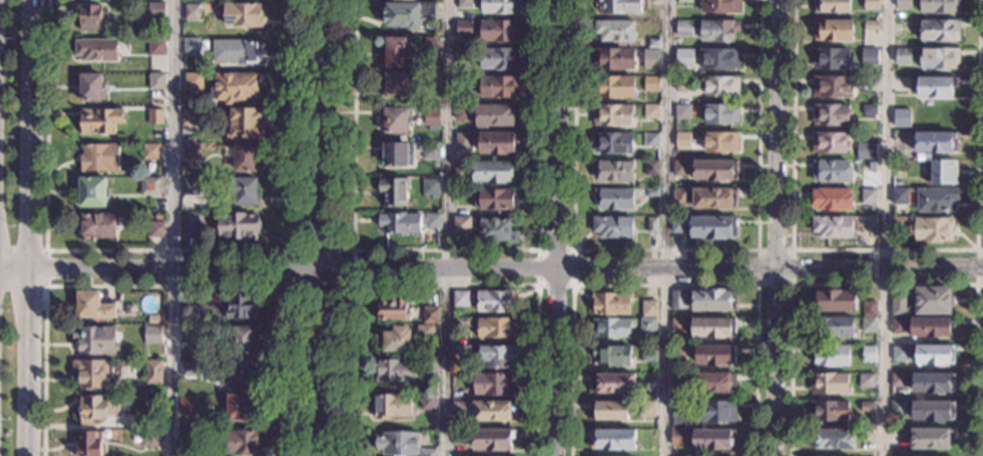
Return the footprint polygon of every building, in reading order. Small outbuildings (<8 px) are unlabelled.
[(458,8),(458,0),(474,0),(474,8),(458,8)] [(482,14),(482,0),(520,0),(520,14),(482,14)] [(595,7),(595,0),(641,0),(641,14),(600,14),(600,7),(595,7)] [(701,13),(701,0),(740,0),(740,12),(735,12),(734,14),(701,13)] [(819,3),(819,0),(850,0),(850,13),(815,12),(815,3),(819,3)] [(863,10),(864,0),(879,0),(879,10),(863,10)] [(896,8),(896,0),(912,0),(912,8),(896,8)] [(920,13),(920,0),(960,0),(960,13),(920,13)] [(164,19),(148,19),(148,2),(164,2),(164,19)] [(437,3),(437,21),(420,21),(420,30),(407,30),(407,27),(386,27),(386,23),(384,23),(384,7),(386,7),(386,3),(437,3)] [(261,17),(263,17),(263,28),(223,27),(223,4),(262,4),(261,17)] [(101,11),(107,11),(107,18),(102,18),(102,32),(79,32),(79,5),(101,5),(101,11)] [(200,21),(184,20),(184,5),(201,5),(200,21)] [(472,37),(457,37),(457,20),(472,21),(472,37)] [(692,21),(692,36),(676,36),(676,20),(692,21)] [(740,32),(735,32),(735,42),(701,42),(701,20),(740,21),(740,32)] [(852,41),(815,40),(815,20),(852,21),(852,41)] [(960,41),(921,41),(921,20),(928,20),(960,20),(960,41)] [(520,21),(520,41),(481,41),(481,21),(520,21)] [(635,42),(628,42),(628,43),(626,43),(626,46),(617,46),(617,43),(612,43),(612,42),(600,42),(600,34),(595,34),(595,21),(635,21),(635,42)] [(878,31),(863,31),(863,21),(878,21),(878,31)] [(441,38),(441,57),(424,57),(424,37),(441,38)] [(407,47),(416,47),(416,68),(379,68),(379,49),(385,50),(385,38),(407,38),(407,47)] [(117,62),(81,62),(81,56),(74,56),(74,40),(81,40),(81,39),(117,39),(117,62)] [(200,55),(183,55),(184,39),(200,39),(200,55)] [(661,39),(660,48),(648,48),(648,39),(661,39)] [(165,56),(148,56),(148,40),(165,40),(165,56)] [(252,42),(263,42),(263,66),(255,66),(255,64),(249,64),(249,66),(237,65),(237,62),(212,62),(213,40),(252,41),(252,42)] [(520,70),(480,70),(480,49),(520,49),(520,70)] [(635,69),(595,69),(595,49),(635,49),(635,69)] [(659,67),(646,67),(646,49),(659,49),(659,67)] [(693,67),(676,67),(676,49),(693,49),(693,67)] [(734,51),(740,51),(740,69),(734,69),(734,71),(700,71),(700,49),(734,49),(734,51)] [(850,55),(852,55),(852,70),(814,70),(814,49),(850,49),(850,55)] [(878,65),(861,65),(861,49),(878,49),(878,65)] [(911,64),(895,64),(895,49),(910,49),(911,49),(911,64)] [(959,69),(920,69),(920,49),(959,49),(959,69)] [(164,73),(164,90),(148,90),(148,73),(164,73)] [(202,91),(185,90),(185,73),(202,74),(202,91)] [(259,99),(248,99),(248,102),(238,101),(238,106),(224,106),(224,102),(216,102),(216,100),(211,100),(211,86),(215,86),(215,73),(259,73),(259,99)] [(412,97),(385,97),(385,73),(412,73),(412,97)] [(102,89),(105,89),(105,99),(102,99),(102,102),(78,102),(79,74),(102,74),(102,89)] [(634,98),(594,98),(595,76),(635,77),(634,98)] [(739,97),(705,96),(705,76),(740,77),(739,97)] [(850,82),(852,82),(852,97),(850,96),(850,98),(813,97),(814,76),(850,76),(850,82)] [(520,98),(481,98),(481,77),(520,77),(520,98)] [(660,78),(659,92),(644,92),(644,77),(660,78)] [(692,84),(689,84),(689,91),(676,90),(676,77),(692,77),(692,84)] [(958,88),(952,88),(952,98),(917,98),(918,77),(958,77),(958,88)] [(877,92),(862,92),(862,78),(877,78),(877,92)] [(471,121),(455,120),(456,104),(472,105),(471,121)] [(849,105),(849,110),(852,110),(852,125),(849,125),(849,126),(813,126),(813,104),(849,105)] [(633,126),(594,126),(594,105),(633,105),(633,126)] [(659,118),(644,118),(644,105),(659,105),(659,118)] [(691,119),(675,119),(675,105),(691,105),(691,119)] [(739,124),(704,123),(705,105),(739,105),(739,124)] [(877,106),(877,115),(875,115),(875,119),(865,119),(865,115),(862,115),(862,105),(877,106)] [(516,110),(518,110),(518,122),(514,122),(514,127),(476,127),(476,106),(516,106),(516,110)] [(201,126),(181,126),(182,108),(202,108),(201,126)] [(264,118),(266,118),(266,126),(264,126),(264,139),(226,139),(226,117),(228,117),(228,108),(264,108),(264,118)] [(410,133),(384,133),(384,121),(378,121),(378,108),(410,108),(410,133)] [(911,126),(911,109),(894,108),(894,126),(911,126)] [(124,124),(116,124),(115,135),(80,134),(81,109),(124,110),(124,124)] [(163,125),(148,125),(148,109),(163,109),(163,125)] [(440,126),(425,126),(425,109),(440,109),(440,126)] [(691,146),(675,146),(675,132),(691,132),(691,146)] [(472,151),(455,151),(455,133),(472,133),(472,151)] [(520,143),(514,143),(514,154),(507,154),(507,155),(480,154),(480,133),(520,133),(520,143)] [(633,153),(594,153),(594,134),(633,133),(633,153)] [(659,147),(642,146),(643,133),(659,133),(659,147)] [(739,153),(704,153),(704,133),(729,133),(739,133),(739,153)] [(846,153),(813,152),(813,133),(847,133),(846,153)] [(957,152),(942,151),(942,154),(933,154),(933,152),(916,152),(916,133),(957,133),(957,152)] [(259,172),(233,172),(233,158),(230,158),(230,149),(234,149),(234,143),(259,143),(259,172)] [(414,143),(414,166),(383,166),(383,143),(414,143)] [(439,160),(423,159),(423,143),(439,143),(439,160)] [(119,172),(80,172),(80,155),(82,155),(82,146),(87,146),(87,144),(119,144),(119,172)] [(160,160),(143,160),(143,144),(160,144),(160,160)] [(201,162),(183,161),(183,144),(201,144),(201,162)] [(876,159),(857,159),(857,144),(876,144),(876,159)] [(659,176),(645,176),(645,160),(659,161),(659,176)] [(688,176),(674,176),(674,160),(688,160),(688,176)] [(738,180),(727,180),(727,182),(707,182),(707,180),(693,180),(693,160),(738,161),(738,180)] [(849,167),(852,167),(851,181),(812,181),(813,160),(849,161),(849,167)] [(957,184),(926,184),(926,173),(931,173),(931,160),(957,161),(957,184)] [(469,178),(454,178),(454,161),(469,161),(469,178)] [(635,182),(598,182),(598,161),(631,161),(635,161),(635,182)] [(876,173),(860,173),(860,161),(876,161),(876,173)] [(906,171),(892,171),(892,161),(904,161),(906,161),(906,171)] [(520,172),(514,172),(514,182),(507,182),(507,184),(489,184),(489,182),(473,182),(473,162),(520,162),(520,172)] [(106,188),(109,188),(109,198),(107,198),(106,208),(78,207),(79,177),(106,178),(106,188)] [(160,196),(140,196),(140,178),(160,178),(160,196)] [(260,206),(235,206),(235,191),(233,191),(233,179),(260,179),(260,206)] [(409,188),(406,188),(406,206),(384,206),(384,194),(379,194),(379,179),(409,179),(409,188)] [(198,196),(182,196),(182,180),(199,180),(198,196)] [(439,196),(423,195),(423,180),(439,180),(439,196)] [(908,205),(892,205),(892,188),(908,188),(908,205)] [(518,197),(513,197),(513,210),(480,210),(480,209),(475,209),(475,199),(480,199),(480,189),(518,189),(518,197)] [(634,189),(634,210),(599,210),(599,197),(594,197),(594,189),(634,189)] [(658,197),(645,197),(646,189),(658,189),(658,197)] [(689,205),(674,205),(674,203),(672,203),(672,190),(674,190),(674,189),(688,189),(689,205)] [(738,209),(693,209),(693,189),(737,189),(738,189),(738,209)] [(852,210),(817,210),(817,208),(812,208),(812,190),(818,190),(818,189),(852,189),(852,210)] [(876,204),(861,204),(861,189),(876,189),(876,204)] [(959,189),(959,200),(952,200),(952,213),(917,212),(917,189),(959,189)] [(116,238),(93,238),(93,242),(82,242),(82,233),(80,233),(80,213),(116,214),(116,238)] [(248,215),(260,215),(259,233),(252,233),(249,239),(248,239),(248,245),(235,245),(235,241),(229,241),(229,239),(218,239),(218,214),(229,215),(229,213),(248,213),(248,215)] [(202,238),(184,238),(184,214),(202,214),(202,238)] [(420,234),(406,234),(406,236),(396,236),(396,234),(386,234),(386,227),(378,227),(378,214),(421,214),(420,234)] [(441,229),(426,229),(426,214),(441,214),(441,229)] [(852,238),(818,238),(818,233),(812,233),(812,216),(852,216),(852,238)] [(877,233),(866,233),(866,216),(877,216),(877,233)] [(470,234),(454,234),(454,217),(470,217),(470,234)] [(633,239),(599,239),(599,233),(592,233),(592,217),(633,217),(633,239)] [(658,218),(657,234),(647,233),(647,217),(658,218)] [(686,217),(686,233),(671,233),(671,217),(686,217)] [(739,238),(727,238),(727,240),(705,240),(705,238),(690,238),(691,217),(739,217),(739,238)] [(484,219),(511,219),(511,231),(519,231),(519,243),(508,244),(508,242),(480,242),(480,230),(474,230),(474,218),(484,218),(484,219)] [(952,241),(914,241),(914,218),(952,218),(952,241)] [(164,238),(149,238),(149,222),(164,222),(164,238)] [(951,288),(951,295),(954,295),(954,304),(951,304),(951,314),(914,315),(914,288),(951,288)] [(726,291),(737,291),(737,311),(692,311),(692,291),(706,291),(706,289),(726,289),(726,291)] [(255,297),(260,297),(259,318),(256,321),(227,320),(227,318),(223,318),(223,322),(208,321),(208,307),(228,307),(228,296),(232,296),(232,291),(255,291),(255,297)] [(469,307),(453,307),(453,291),(468,291),(469,291),(469,307)] [(518,307),(515,307),(515,313),(477,312),(477,291),(518,291),(518,307)] [(686,309),(671,309),(671,306),(671,291),(686,291),(686,309)] [(856,311),(811,312),(811,302),(816,302),(816,292),(856,291),(856,311)] [(100,302),(114,302),(114,304),(117,304),(117,319),(76,318),(77,292),(100,292),(100,302)] [(610,294),(630,294),(630,315),(616,315),(616,316),(596,316),(596,314),(593,314),(593,303),(591,303),(591,292),(610,292),(610,294)] [(907,317),(891,317),(891,294),(907,293),(907,317)] [(408,307),(410,307),(410,320),(378,320),(378,300),(392,300),(392,298),(408,298),(408,307)] [(658,317),(642,317),(642,301),(658,301),(658,317)] [(876,317),(862,317),(862,301),(876,301),(876,317)] [(439,324),(422,323),(423,306),(440,307),(439,324)] [(158,324),(148,324),(148,316),(158,316),(158,324)] [(471,328),(455,327),(455,317),(471,318),(471,328)] [(518,338),(477,337),(478,317),(518,318),(518,338)] [(656,334),(640,334),(640,317),(656,317),(656,334)] [(854,338),(846,338),(846,337),(841,337),(841,339),(822,339),(822,337),(815,337),(815,325),(812,325),(811,318),(854,317),(854,338)] [(954,328),(950,328),(950,337),(944,337),(945,339),(925,339),(925,337),(910,337),(910,318),(954,317),(954,328)] [(686,333),(671,333),(671,318),(687,318),(686,333)] [(736,337),(725,337),(725,339),(707,339),(707,337),(692,337),(692,318),(737,318),(736,337)] [(875,333),(861,333),(861,318),(875,318),(875,333)] [(636,329),(630,328),(630,338),(592,338),(592,319),(636,319),(636,329)] [(905,333),(892,333),(892,319),(905,319),(905,333)] [(116,342),(120,342),(120,351),(116,351),(116,354),(78,354),(78,341),(72,341),(72,333),(78,333),(78,326),(117,326),(116,342)] [(161,344),(145,344),(145,326),(161,326),(161,344)] [(409,330),(411,330),(411,352),(383,352),(383,349),(375,349),(375,334),(383,334),(383,332),(393,332),(393,326),(409,326),(409,330)] [(433,341),(417,341),(417,326),(433,326),(433,341)] [(197,344),(181,344),(181,328),(197,328),(197,344)] [(255,344),(260,344),(260,354),(255,354),(255,355),(232,355),(233,336),(229,336),(229,328),(255,328),(255,344)] [(850,345),(850,367),(815,367),(815,355),(810,355),(810,345),(850,345)] [(875,365),(861,365),(861,345),(875,345),(875,365)] [(955,345),(955,366),(926,367),(926,365),(915,365),(915,360),(911,361),(911,355),(916,355),(916,345),(955,345)] [(470,346),(471,356),(455,356),(455,346),(470,346)] [(518,356),(516,356),(516,368),(482,368),(482,362),(479,362),(480,346),(518,346),(518,356)] [(736,365),(726,365),(726,366),(707,366),(707,364),(696,364),(696,346),(736,346),(736,365)] [(908,362),(892,362),(892,346),(908,346),(908,362)] [(631,367),(598,367),(598,358),(593,358),(593,347),(631,347),(631,367)] [(437,374),(419,374),(419,359),(438,360),(437,374)] [(108,383),(106,383),(106,389),(93,389),(93,391),(80,391),(80,375),(72,375),(72,360),(109,361),(108,383)] [(414,381),(400,381),(400,383),(376,383),(376,374),(378,374),(378,360),(414,360),(414,381)] [(161,384),(145,384),(146,361),(161,361),(161,384)] [(256,365),(260,365),(260,380),(254,379),(254,387),(221,386),(221,364),(227,364),(227,361),(256,361),(256,365)] [(197,377),(181,377),(181,362),(197,362),(197,377)] [(905,388),(891,388),(891,372),(905,372),(905,388)] [(517,395),(474,396),(474,374),(517,373),(517,395)] [(636,394),(592,394),(592,374),(636,373),(636,394)] [(735,393),(695,393),(695,373),(705,373),(735,373),(735,393)] [(956,393),(945,393),(945,394),(926,395),(926,393),(912,393),(911,373),(955,373),(956,393)] [(849,374),(849,383),(852,383),(852,394),(810,394),(810,383),(815,383),(815,374),(849,374)] [(874,388),(859,388),(859,374),(874,374),(874,388)] [(437,410),(421,410),(421,394),(437,394),(437,410)] [(260,408),(254,408),(254,421),(223,420),(223,403),(227,403),(227,395),(260,395),(260,408)] [(411,417),(389,417),(389,420),(374,420),(374,411),(376,411),(377,395),(411,395),(411,417)] [(103,401),(119,401),(118,417),(108,417),(108,420),(102,420),(102,422),(93,422),(93,428),(79,428),(80,416),(77,413),(77,408),(80,405),(80,396),(103,396),(103,401)] [(196,416),(179,416),(179,398),(197,398),(196,416)] [(850,421),(810,421),(810,401),(850,400),(850,421)] [(468,418),(452,418),(452,401),(468,401),(468,418)] [(655,401),(641,401),(641,416),(655,417),(655,401)] [(687,417),(671,417),(671,401),(672,401),(687,401),(687,417)] [(736,422),(699,422),(699,402),(736,401),(736,422)] [(905,416),(891,417),(890,401),(905,401),(905,416)] [(956,422),(912,423),(912,415),(909,415),(908,407),(912,407),(912,401),(955,401),(956,422)] [(516,421),(472,421),(472,402),(516,402),(516,421)] [(627,421),(593,421),(592,403),(627,402),(627,421)] [(874,412),(860,412),(860,402),(874,402),(874,412)] [(955,450),(911,451),(911,429),(955,428),(955,450)] [(198,441),(180,441),(180,429),(198,429),(198,441)] [(516,440),(511,440),(511,450),(473,451),(473,430),(516,429),(516,440)] [(735,449),(725,449),(725,451),(706,450),(706,449),(693,449),(693,429),(735,430),(735,449)] [(855,450),(809,450),(809,429),(855,429),(855,450)] [(156,447),(140,447),(140,430),(156,430),(156,447)] [(635,449),(622,449),(622,450),(602,450),(602,449),(592,449),(592,430),(635,430),(635,449)] [(687,446),(670,446),(670,430),(687,430),(687,446)] [(259,455),(233,455),(233,453),(223,453),(223,431),(260,431),(259,455)] [(101,432),(101,455),(77,455),(77,444),(81,444),(81,432),(101,432)] [(420,455),(382,455),(382,449),(377,449),(377,436),(383,436),(383,432),(420,432),(420,455)] [(437,449),(437,455),(420,455),(420,448),(437,449)]
